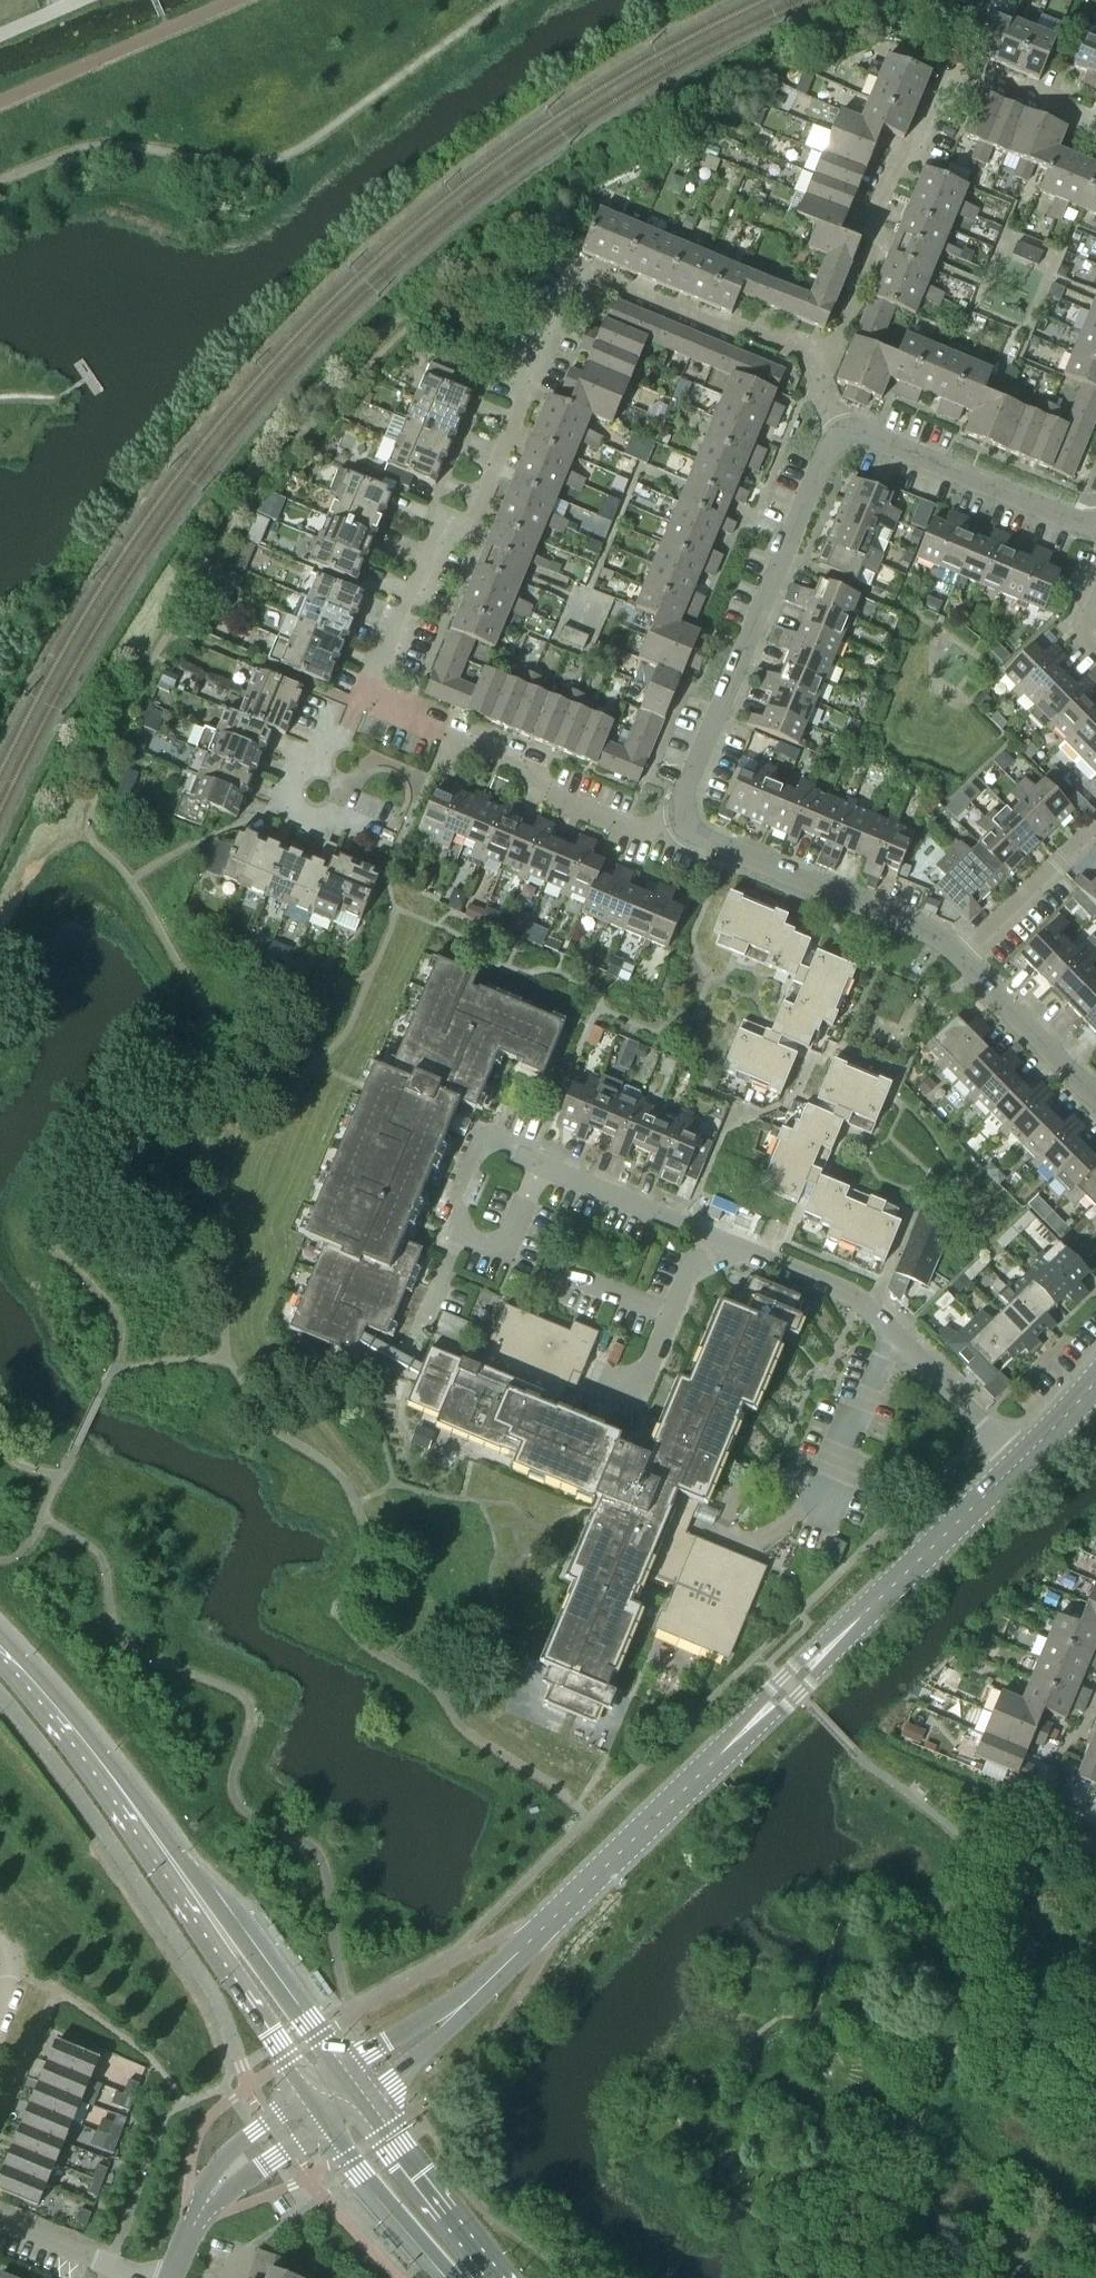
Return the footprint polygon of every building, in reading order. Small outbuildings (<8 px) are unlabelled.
[(995,64),(1013,21),(991,12),(973,55),(995,64)] [(1016,73),(1034,30),(1013,21),(995,64),(1016,73)] [(1095,73),(1095,31),(1090,28),(1073,67),(1087,73),(1081,86),(1089,89),(1095,73)] [(1038,82),(1056,39),(1034,30),(1016,73),(1038,82)] [(921,97),(930,74),(887,57),(878,79),(921,97)] [(912,118),(921,97),(878,79),(869,100),(912,118)] [(978,163),(1002,102),(981,93),(963,136),(979,143),(971,160),(978,163)] [(903,140),(912,118),(869,100),(861,121),(860,122),(882,131),(903,140)] [(1006,154),(1024,111),(1002,102),(978,163),(984,165),(991,148),(1006,154)] [(1020,180),(1044,120),(1024,111),(1006,154),(1020,160),(1013,177),(1020,180)] [(831,134),(874,151),(882,131),(860,122),(861,121),(840,112),(831,134)] [(1058,150),(1067,129),(1044,120),(1020,180),(1026,183),(1033,166),(1048,171),(1057,150),(1058,150)] [(874,151),(831,134),(822,155),(865,172),(874,151)] [(1079,159),(1058,150),(1057,150),(1048,171),(1039,192),(1054,199),(1047,216),(1054,219),(1079,159)] [(865,172),(822,155),(814,176),(856,193),(865,172)] [(1095,176),(1095,166),(1079,159),(1054,219),(1060,222),(1067,204),(1082,210),(1095,176)] [(961,203),(967,187),(924,169),(915,192),(975,217),(978,210),(961,203)] [(848,214),(856,193),(814,176),(805,196),(848,214)] [(1082,210),(1095,216),(1095,176),(1082,210)] [(975,217),(915,192),(906,213),(949,231),(956,216),(973,223),(975,217)] [(843,225),(848,214),(805,196),(795,219),(816,228),(817,226),(839,235),(843,225)] [(604,263),(621,220),(599,211),(581,254),(604,263)] [(943,245),(949,231),(906,213),(897,234),(940,252),(958,259),(961,252),(943,245)] [(624,271),(642,228),(621,220),(604,263),(624,271)] [(850,267),(860,244),(839,235),(817,226),(816,228),(807,249),(827,258),(850,267)] [(645,280),(663,237),(642,228),(624,271),(645,280)] [(940,252),(897,234),(897,235),(904,237),(900,247),(936,262),(940,252)] [(666,289),(684,246),(663,237),(645,280),(666,289)] [(1037,266),(1042,253),(1017,243),(1011,256),(1037,266)] [(688,298),(705,255),(684,246),(666,289),(688,298)] [(926,287),(932,271),(890,253),(880,276),(940,300),(943,294),(926,287)] [(709,306),(726,264),(705,255),(688,298),(709,306)] [(809,298),(833,308),(850,267),(827,258),(809,298)] [(739,296),(749,273),(726,264),(709,306),(731,316),(739,296)] [(780,313),(790,290),(749,273),(739,296),(780,313)] [(940,300),(880,276),(871,298),(895,307),(914,315),(921,300),(938,307),(940,300)] [(823,331),(833,308),(809,298),(790,290),(780,313),(823,331)] [(877,348),(895,307),(871,298),(854,339),(877,348)] [(646,341),(656,318),(613,300),(604,323),(646,341)] [(1090,313),(1081,334),(1095,340),(1095,316),(1090,313)] [(689,359),(699,336),(656,318),(646,341),(689,359)] [(638,362),(646,341),(604,323),(598,337),(594,335),(596,331),(587,328),(583,339),(638,362)] [(1081,334),(1072,355),(1095,364),(1095,340),(1081,334)] [(731,376),(741,353),(699,336),(689,359),(731,376)] [(905,400),(928,345),(906,336),(897,357),(888,378),(889,379),(903,385),(902,389),(898,387),(894,395),(905,400)] [(629,382),(638,362),(583,339),(578,349),(587,352),(588,348),(592,350),(587,364),(629,382)] [(854,404),(877,348),(854,339),(836,382),(852,388),(850,392),(846,390),(843,399),(854,404)] [(931,396),(949,354),(928,345),(905,400),(915,404),(919,396),(915,394),(916,390),(931,396)] [(888,378),(897,357),(877,348),(854,404),(864,407),(867,399),(863,398),(865,393),(880,400),(889,379),(888,378)] [(774,394),(784,371),(741,353),(731,376),(774,394)] [(947,417),(970,362),(949,354),(931,396),(945,402),(944,406),(939,405),(936,413),(947,417)] [(1072,355),(1063,377),(1083,385),(1095,390),(1095,364),(1072,355)] [(983,392),(992,371),(970,362),(947,417),(957,422),(961,414),(957,412),(958,408),(972,414),(974,414),(983,392)] [(629,382),(587,364),(580,379),(576,377),(578,373),(570,369),(565,380),(621,403),(629,382)] [(462,419),(472,396),(425,376),(415,399),(457,416),(462,419)] [(769,408),(774,394),(731,376),(723,397),(778,419),(783,409),(775,405),(773,409),(769,408)] [(611,425),(621,403),(565,380),(561,391),(569,394),(571,390),(575,392),(569,406),(569,407),(591,416),(590,416),(611,425)] [(985,444),(1008,388),(998,384),(995,392),(999,394),(997,398),(983,392),(974,414),(972,414),(964,435),(985,444)] [(1095,419),(1095,390),(1083,385),(1066,427),(1089,436),(1095,419)] [(1007,453),(1025,410),(1010,404),(1012,400),(1016,401),(1019,393),(1008,388),(985,444),(1007,453)] [(584,431),(590,416),(591,416),(569,407),(569,406),(548,397),(539,419),(599,444),(602,438),(584,431)] [(778,419),(723,397),(714,418),(757,436),(763,421),(767,423),(766,427),(774,430),(778,419)] [(462,419),(457,416),(415,399),(406,421),(453,441),(462,419)] [(1028,461),(1051,406),(1040,402),(1037,410),(1041,412),(1039,416),(1025,410),(1007,453),(1028,461)] [(1048,470),(1066,427),(1052,421),(1054,417),(1058,419),(1061,410),(1051,406),(1028,461),(1048,470)] [(751,451),(757,436),(714,418),(705,439),(760,462),(765,452),(757,448),(755,452),(751,451)] [(599,444),(539,419),(530,440),(573,458),(579,443),(596,451),(599,444)] [(453,441),(406,421),(397,443),(439,461),(444,463),(453,441)] [(1071,479),(1089,436),(1066,427),(1048,470),(1071,479)] [(760,462),(705,439),(697,460),(739,478),(745,464),(749,465),(748,469),(756,473),(760,462)] [(567,473),(573,458),(530,440),(521,461),(582,486),(584,480),(567,473)] [(444,463),(439,461),(397,443),(379,487),(393,492),(396,484),(408,489),(413,477),(434,486),(444,463)] [(734,492),(739,478),(697,460),(687,482),(730,500),(742,505),(748,493),(739,490),(738,494),(734,492)] [(582,486),(521,461),(513,482),(556,500),(562,485),(579,493),(582,486)] [(393,492),(379,487),(333,468),(324,490),(336,496),(378,513),(383,515),(393,492)] [(887,507),(892,496),(852,479),(843,501),(895,523),(900,513),(887,507)] [(550,514),(556,500),(513,482),(504,503),(564,528),(567,522),(550,514)] [(728,505),(730,500),(687,482),(685,487),(680,501),(723,519),(728,505)] [(383,515),(378,513),(336,496),(327,518),(374,537),(383,515)] [(730,536),(735,524),(723,519),(680,501),(670,523),(713,541),(719,527),(723,528),(722,532),(730,536)] [(895,523),(843,501),(835,522),(874,539),(878,528),(891,533),(895,523)] [(564,528),(504,503),(495,524),(538,542),(544,527),(561,534),(564,528)] [(936,573),(959,516),(951,513),(945,526),(932,520),(916,559),(933,566),(931,571),(936,573)] [(936,573),(933,579),(954,587),(958,577),(975,538),(962,533),(968,520),(959,516),(936,573)] [(374,537),(327,518),(318,540),(360,557),(365,559),(374,537)] [(869,549),(874,539),(835,522),(826,543),(878,565),(903,576),(908,565),(869,549)] [(707,555),(713,541),(670,523),(662,544),(717,567),(721,556),(713,553),(711,557),(707,555)] [(495,524),(487,545),(529,563),(529,564),(546,571),(549,563),(532,556),(538,542),(495,524)] [(978,591),(1001,534),(993,530),(987,543),(975,538),(958,577),(975,584),(973,589),(978,591)] [(1001,595),(1017,555),(1004,550),(1010,537),(1001,534),(978,591),(982,593),(984,588),(1001,595)] [(365,559),(360,557),(318,540),(308,563),(355,582),(365,559)] [(878,565),(826,543),(817,565),(869,587),(878,565)] [(717,567),(662,544),(653,565),(696,583),(702,569),(706,570),(704,574),(712,578),(717,567)] [(529,563),(487,545),(481,559),(478,566),(521,584),(524,577),(529,563)] [(1020,608),(1043,551),(1035,548),(1029,561),(1017,555),(1001,595),(1017,601),(1015,606),(1020,608)] [(1043,612),(1060,573),(1046,568),(1052,555),(1043,551),(1020,608),(1024,610),(1026,605),(1043,612)] [(690,597),(696,583),(653,565),(644,586),(699,609),(704,598),(696,595),(694,599),(690,597)] [(514,599),(521,584),(478,566),(469,587),(529,613),(532,606),(514,599)] [(355,618),(364,595),(317,576),(308,599),(301,596),(350,616),(355,618)] [(852,614),(859,597),(820,581),(814,595),(790,585),(787,593),(855,621),(857,616),(852,614)] [(699,609),(644,586),(635,608),(656,617),(678,626),(678,625),(684,610),(688,612),(687,616),(695,620),(699,609)] [(895,598),(899,590),(889,586),(885,594),(895,598)] [(529,613),(469,587),(460,608),(503,626),(509,612),(526,619),(529,613)] [(855,621),(787,593),(783,602),(807,612),(802,624),(841,640),(848,624),(853,626),(855,621)] [(355,618),(350,616),(301,596),(292,618),(299,621),(346,640),(355,618)] [(942,604),(927,597),(922,610),(937,616),(942,604)] [(494,649),(503,626),(460,608),(451,631),(474,640),(494,649)] [(693,649),(699,633),(678,625),(678,626),(656,617),(647,638),(702,660),(707,650),(699,646),(697,651),(693,649)] [(336,663),(346,640),(299,621),(289,643),(331,661),(336,663)] [(834,656),(841,640),(802,624),(797,636),(774,627),(771,636),(837,663),(839,658),(834,656)] [(583,650),(588,637),(563,626),(557,640),(583,650)] [(457,681),(474,640),(451,631),(434,671),(457,681)] [(837,663),(771,636),(767,644),(790,653),(785,666),(824,682),(830,666),(835,668),(837,663)] [(331,661),(289,643),(277,638),(268,661),(327,685),(333,671),(336,663),(331,661)] [(702,660),(647,638),(638,660),(658,668),(681,678),(687,662),(692,664),(690,668),(698,671),(702,660)] [(1015,695),(1059,652),(1053,645),(1043,655),(1033,645),(1002,674),(1015,688),(1011,691),(1015,695)] [(1029,714),(1065,678),(1055,668),(1066,658),(1059,652),(1015,695),(1019,699),(1022,695),(1035,707),(1028,714),(1029,714)] [(817,698),(824,682),(785,666),(779,678),(755,668),(752,677),(763,681),(820,705),(822,700),(817,698)] [(664,719),(681,678),(658,668),(641,709),(664,719)] [(488,721),(506,678),(484,669),(476,689),(466,712),(488,721)] [(1095,680),(1095,671),(1094,669),(1075,688),(1065,678),(1029,714),(1044,730),(1047,728),(1095,680)] [(294,713),(303,690),(257,671),(247,694),(294,713)] [(476,689),(457,681),(434,671),(424,695),(466,712),(476,689)] [(509,730),(532,675),(522,671),(518,679),(522,680),(520,684),(506,678),(488,721),(509,730)] [(531,739),(548,696),(533,690),(535,686),(539,688),(543,679),(532,675),(509,730),(531,739)] [(1095,711),(1095,710),(1087,701),(1095,692),(1095,680),(1047,728),(1050,731),(1054,727),(1066,740),(1057,749),(1058,749),(1095,711)] [(820,705),(763,681),(759,690),(772,695),(767,708),(806,724),(813,708),(818,710),(820,705)] [(552,748),(575,693),(564,688),(561,697),(565,698),(563,702),(548,696),(531,739),(552,748)] [(573,757),(591,714),(576,708),(578,704),(582,705),(586,697),(575,693),(552,748),(573,757)] [(247,694),(238,715),(238,716),(273,730),(272,730),(285,736),(294,713),(247,694)] [(799,740),(806,724),(767,708),(762,720),(749,715),(745,724),(802,748),(804,742),(799,740)] [(647,760),(664,719),(641,709),(623,750),(647,760)] [(238,715),(226,710),(216,732),(258,750),(263,752),(272,730),(273,730),(238,716),(238,715)] [(1095,744),(1095,711),(1058,749),(1074,765),(1095,744)] [(595,766),(605,742),(613,723),(591,714),(573,757),(595,766)] [(263,752),(258,750),(216,732),(216,733),(204,728),(195,750),(254,774),(263,752)] [(647,760),(623,750),(605,742),(595,766),(637,783),(647,760)] [(1074,765),(1090,781),(1095,776),(1095,778),(1095,744),(1074,765)] [(254,774),(195,750),(186,772),(198,777),(240,794),(245,796),(254,774)] [(747,819),(768,767),(758,763),(753,776),(736,769),(726,794),(730,796),(728,803),(723,801),(717,816),(730,821),(733,813),(747,819)] [(768,828),(784,789),(773,784),(779,771),(768,767),(747,819),(768,828)] [(245,796),(240,794),(198,777),(189,799),(182,796),(174,816),(201,827),(209,808),(235,819),(245,796)] [(1073,811),(1044,781),(1035,789),(1025,779),(1017,787),(1056,827),(1073,811)] [(789,837),(811,785),(800,780),(795,793),(784,789),(768,828),(788,836),(789,837)] [(438,844),(460,792),(462,788),(453,784),(448,797),(434,791),(418,830),(435,837),(433,842),(438,844)] [(813,837),(829,798),(813,791),(815,786),(811,785),(789,837),(788,836),(786,841),(795,845),(800,832),(813,837)] [(976,796),(967,787),(960,794),(969,803),(976,796)] [(1056,827),(1017,787),(1009,795),(1019,805),(1011,813),(1040,843),(1056,827)] [(465,840),(483,796),(476,793),(474,798),(460,792),(438,844),(448,849),(454,835),(465,840)] [(969,803),(960,794),(953,800),(962,809),(969,803)] [(502,810),(501,809),(488,804),(490,799),(483,796),(465,840),(475,845),(470,858),(480,862),(502,810)] [(824,868),(852,802),(847,800),(845,805),(829,798),(813,837),(825,842),(816,865),(824,868)] [(855,854),(871,815),(855,809),(857,804),(852,802),(824,868),(833,872),(842,849),(855,854)] [(503,866),(519,827),(522,820),(510,815),(512,808),(503,805),(501,809),(502,810),(480,862),(485,864),(487,859),(503,866)] [(1040,843),(1011,813),(1002,821),(992,811),(984,819),(1024,859),(1040,843)] [(866,887),(894,819),(889,817),(887,822),(871,815),(855,854),(867,860),(862,873),(870,876),(866,887)] [(522,880),(546,822),(537,819),(532,832),(519,827),(503,866),(519,872),(517,877),(522,880)] [(898,872),(914,833),(897,826),(899,821),(894,819),(866,887),(874,891),(884,867),(898,872)] [(1024,859),(984,819),(976,826),(986,837),(978,845),(1008,875),(1024,859)] [(545,883),(561,844),(549,839),(554,826),(546,822),(522,880),(527,881),(529,876),(545,883)] [(243,887),(261,845),(263,840),(240,831),(221,878),(243,887)] [(564,897),(588,840),(579,836),(574,849),(561,844),(545,883),(561,890),(559,895),(564,897)] [(265,896),(285,849),(263,840),(261,845),(243,887),(265,896)] [(598,875),(599,875),(604,862),(590,856),(596,843),(588,840),(564,897),(569,899),(571,894),(587,900),(587,901),(598,875)] [(1008,875),(978,845),(970,853),(960,843),(951,851),(991,892),(1008,875)] [(288,906),(305,864),(307,859),(285,849),(265,896),(288,906)] [(991,892),(951,851),(935,867),(945,877),(935,887),(968,921),(980,910),(976,906),(991,892)] [(310,915),(334,855),(329,868),(307,859),(305,864),(288,906),(310,915)] [(338,912),(357,865),(334,855),(310,915),(332,924),(337,912),(338,912)] [(360,921),(380,874),(357,865),(338,912),(334,923),(355,931),(359,921),(360,921)] [(601,928),(625,870),(616,867),(611,880),(599,875),(598,875),(587,901),(587,900),(581,913),(598,921),(596,926),(601,928)] [(624,931),(640,892),(628,887),(633,874),(625,870),(601,928),(606,930),(608,925),(624,931)] [(1090,887),(1080,876),(1073,884),(1095,907),(1095,881),(1090,887)] [(643,945),(666,888),(658,884),(653,898),(640,892),(624,931),(640,938),(638,943),(643,945)] [(667,949),(683,910),(670,904),(675,891),(666,888),(643,945),(648,947),(650,942),(667,949)] [(795,979),(813,935),(809,934),(808,937),(783,927),(787,917),(729,893),(713,933),(747,947),(743,957),(795,979)] [(1071,899),(1064,907),(1069,913),(1077,905),(1071,899)] [(1036,973),(1066,943),(1058,935),(1068,925),(1060,916),(1019,956),(1036,973)] [(1052,989),(1092,950),(1084,942),(1074,952),(1066,943),(1036,973),(1052,989)] [(1095,978),(1095,974),(1090,968),(1095,962),(1095,954),(1092,950),(1052,989),(1068,1005),(1095,978)] [(821,1023),(832,1027),(856,969),(816,952),(802,987),(791,983),(770,1034),(810,1051),(821,1023)] [(401,1241),(448,1130),(443,1128),(449,1114),(454,1115),(459,1103),(475,1110),(498,1054),(523,1064),(521,1068),(542,1077),(564,1025),(478,989),(477,992),(471,990),(477,977),(437,960),(390,1073),(374,1066),(368,1080),(373,1082),(368,1096),(363,1094),(304,1236),(324,1245),(289,1328),(354,1356),(361,1338),(362,1337),(366,1328),(386,1336),(422,1250),(401,1241)] [(1095,1009),(1095,978),(1068,1005),(1083,1022),(1095,1009)] [(1083,1022),(1095,1034),(1095,1009),(1083,1022)] [(938,1068),(983,1025),(976,1019),(966,1029),(956,1018),(925,1048),(939,1061),(935,1065),(938,1068)] [(780,1096),(796,1056),(762,1041),(766,1031),(743,1021),(722,1071),(780,1096)] [(958,1081),(988,1051),(979,1042),(989,1032),(983,1025),(938,1068),(942,1072),(946,1069),(958,1081)] [(970,1101),(1014,1058),(1008,1051),(998,1061),(988,1051),(958,1081),(970,1093),(966,1097),(970,1101)] [(990,1113),(1020,1084),(1011,1074),(1021,1064),(1014,1058),(970,1101),(974,1105),(977,1101),(990,1113)] [(870,1135),(891,1085),(833,1060),(816,1100),(851,1115),(847,1125),(870,1135)] [(576,1138),(599,1081),(589,1077),(583,1090),(572,1085),(555,1124),(577,1133),(575,1138),(576,1138)] [(602,1134),(618,1094),(602,1088),(604,1083),(599,1081),(576,1138),(584,1142),(589,1129),(602,1134)] [(1002,1134),(1046,1090),(1040,1084),(1029,1094),(1020,1084),(990,1113),(1002,1126),(998,1130),(1002,1134)] [(1022,1146),(1052,1117),(1043,1107),(1053,1097),(1046,1090),(1002,1134),(1006,1138),(1010,1134),(1022,1146)] [(617,1155),(641,1098),(636,1096),(634,1101),(618,1094),(602,1134),(614,1139),(609,1152),(617,1155)] [(644,1151),(660,1112),(644,1105),(646,1100),(641,1098),(617,1155),(626,1159),(631,1146),(644,1151)] [(811,1169),(821,1173),(843,1122),(803,1105),(791,1133),(781,1129),(757,1187),(797,1204),(811,1169)] [(660,1173),(683,1116),(678,1114),(676,1119),(660,1112),(644,1151),(656,1156),(651,1169),(659,1173),(660,1173)] [(698,1178),(712,1143),(688,1133),(693,1120),(683,1116),(660,1173),(659,1173),(657,1178),(679,1187),(685,1172),(698,1178)] [(1034,1166),(1078,1123),(1072,1117),(1062,1126),(1052,1117),(1022,1146),(1034,1159),(1030,1163),(1034,1166)] [(1054,1179),(1084,1149),(1075,1140),(1085,1130),(1078,1123),(1034,1166),(1038,1170),(1041,1166),(1054,1179)] [(1095,1170),(1095,1156),(1093,1159),(1084,1149),(1054,1179),(1066,1191),(1062,1195),(1066,1199),(1095,1170)] [(1095,1201),(1095,1170),(1066,1199),(1073,1207),(1084,1197),(1092,1205),(1095,1201)] [(884,1263),(900,1223),(866,1209),(870,1199),(818,1177),(800,1221),(803,1222),(805,1219),(830,1229),(825,1239),(884,1263)] [(927,1285),(952,1225),(920,1212),(894,1273),(921,1284),(920,1286),(927,1290),(929,1286),(927,1285)] [(1089,1273),(1059,1243),(1046,1256),(1042,1252),(1038,1256),(1082,1300),(1088,1294),(1078,1283),(1089,1273)] [(1082,1300),(1038,1256),(1035,1259),(1038,1263),(1025,1275),(1056,1305),(1065,1296),(1075,1306),(1082,1300)] [(1056,1305),(1025,1275),(1013,1288),(1009,1284),(1005,1288),(1045,1328),(1049,1332),(1056,1325),(1046,1315),(1056,1305)] [(703,1505),(743,1408),(751,1412),(785,1332),(793,1336),(801,1317),(792,1314),(799,1298),(753,1279),(747,1295),(738,1291),(731,1307),(723,1304),(690,1384),(681,1380),(648,1459),(617,1446),(620,1438),(556,1411),(572,1372),(581,1376),(598,1333),(573,1322),(569,1331),(504,1305),(477,1368),(429,1348),(420,1370),(407,1402),(439,1416),(435,1424),(515,1458),(512,1466),(594,1501),(595,1498),(601,1501),(567,1581),(576,1585),(543,1665),(551,1669),(545,1684),(553,1688),(547,1704),(592,1723),(599,1707),(607,1710),(615,1692),(607,1689),(640,1609),(631,1605),(643,1575),(674,1588),(659,1625),(725,1652),(747,1598),(753,1601),(760,1584),(754,1582),(759,1571),(693,1543),(696,1538),(680,1531),(693,1500),(703,1505)] [(1045,1328),(1005,1288),(998,1296),(1008,1306),(1000,1313),(1033,1348),(1039,1343),(1035,1338),(1045,1328)] [(1033,1348),(1000,1313),(992,1321),(982,1311),(974,1319),(1013,1359),(1024,1349),(1028,1353),(1033,1348)] [(467,1346),(474,1329),(475,1326),(442,1312),(434,1333),(467,1346)] [(1013,1359),(974,1319),(946,1346),(985,1386),(982,1389),(993,1400),(1009,1384),(999,1373),(1013,1359)] [(839,1563),(846,1545),(833,1539),(825,1556),(839,1563)] [(1095,1583),(1087,1604),(1095,1607),(1095,1583)] [(1078,1624),(1078,1625),(1095,1633),(1095,1607),(1087,1604),(1078,1624)] [(1095,1643),(1095,1633),(1078,1625),(1078,1624),(1057,1616),(1048,1638),(1095,1658),(1095,1650),(1094,1649),(1095,1643)] [(1048,1638),(1039,1659),(1082,1676),(1088,1662),(1092,1664),(1091,1668),(1095,1670),(1095,1658),(1048,1638)] [(1076,1691),(1082,1676),(1039,1659),(1031,1680),(1086,1703),(1090,1692),(1082,1688),(1080,1693),(1076,1691)] [(1031,1680),(1022,1700),(1022,1701),(1044,1710),(1043,1711),(1064,1719),(1071,1704),(1075,1706),(1073,1710),(1081,1713),(1086,1703),(1031,1680)] [(1038,1725),(1043,1711),(1044,1710),(1022,1701),(1022,1700),(1001,1692),(992,1713),(1047,1736),(1051,1726),(1043,1723),(1042,1727),(1038,1725)] [(1047,1736),(992,1713),(983,1735),(1026,1752),(1032,1738),(1036,1740),(1034,1744),(1042,1747),(1047,1736)] [(1095,1732),(1077,1776),(1095,1785),(1095,1733),(1095,1732)] [(1020,1767),(1026,1752),(983,1735),(974,1757),(1029,1780),(1034,1768),(1026,1765),(1024,1769),(1020,1767)] [(89,2080),(98,2058),(57,2041),(48,2063),(89,2080)] [(81,2101),(89,2080),(48,2063),(39,2084),(81,2101)] [(134,2097),(139,2084),(128,2080),(123,2094),(134,2097)] [(72,2122),(81,2101),(39,2084),(30,2105),(72,2122)] [(129,2111),(134,2097),(123,2094),(118,2107),(129,2111)] [(63,2144),(72,2122),(30,2105),(21,2126),(63,2144)] [(118,2140),(123,2127),(113,2123),(108,2136),(118,2140)] [(54,2165),(63,2144),(21,2126),(12,2147),(54,2165)] [(113,2154),(118,2140),(108,2136),(103,2150),(113,2154)] [(45,2186),(54,2165),(12,2147),(4,2168),(45,2186)] [(102,2183),(107,2169),(97,2165),(92,2179),(102,2183)] [(45,2186),(4,2168),(0,2177),(0,2192),(37,2207),(45,2186)] [(97,2196),(102,2183),(92,2179),(87,2192),(97,2196)] [(86,2227),(91,2213),(80,2209),(75,2223),(86,2227)] [(280,2273),(285,2260),(258,2250),(253,2263),(280,2273)] [(280,2273),(253,2263),(248,2277),(251,2277),(293,2277),(280,2273)]
